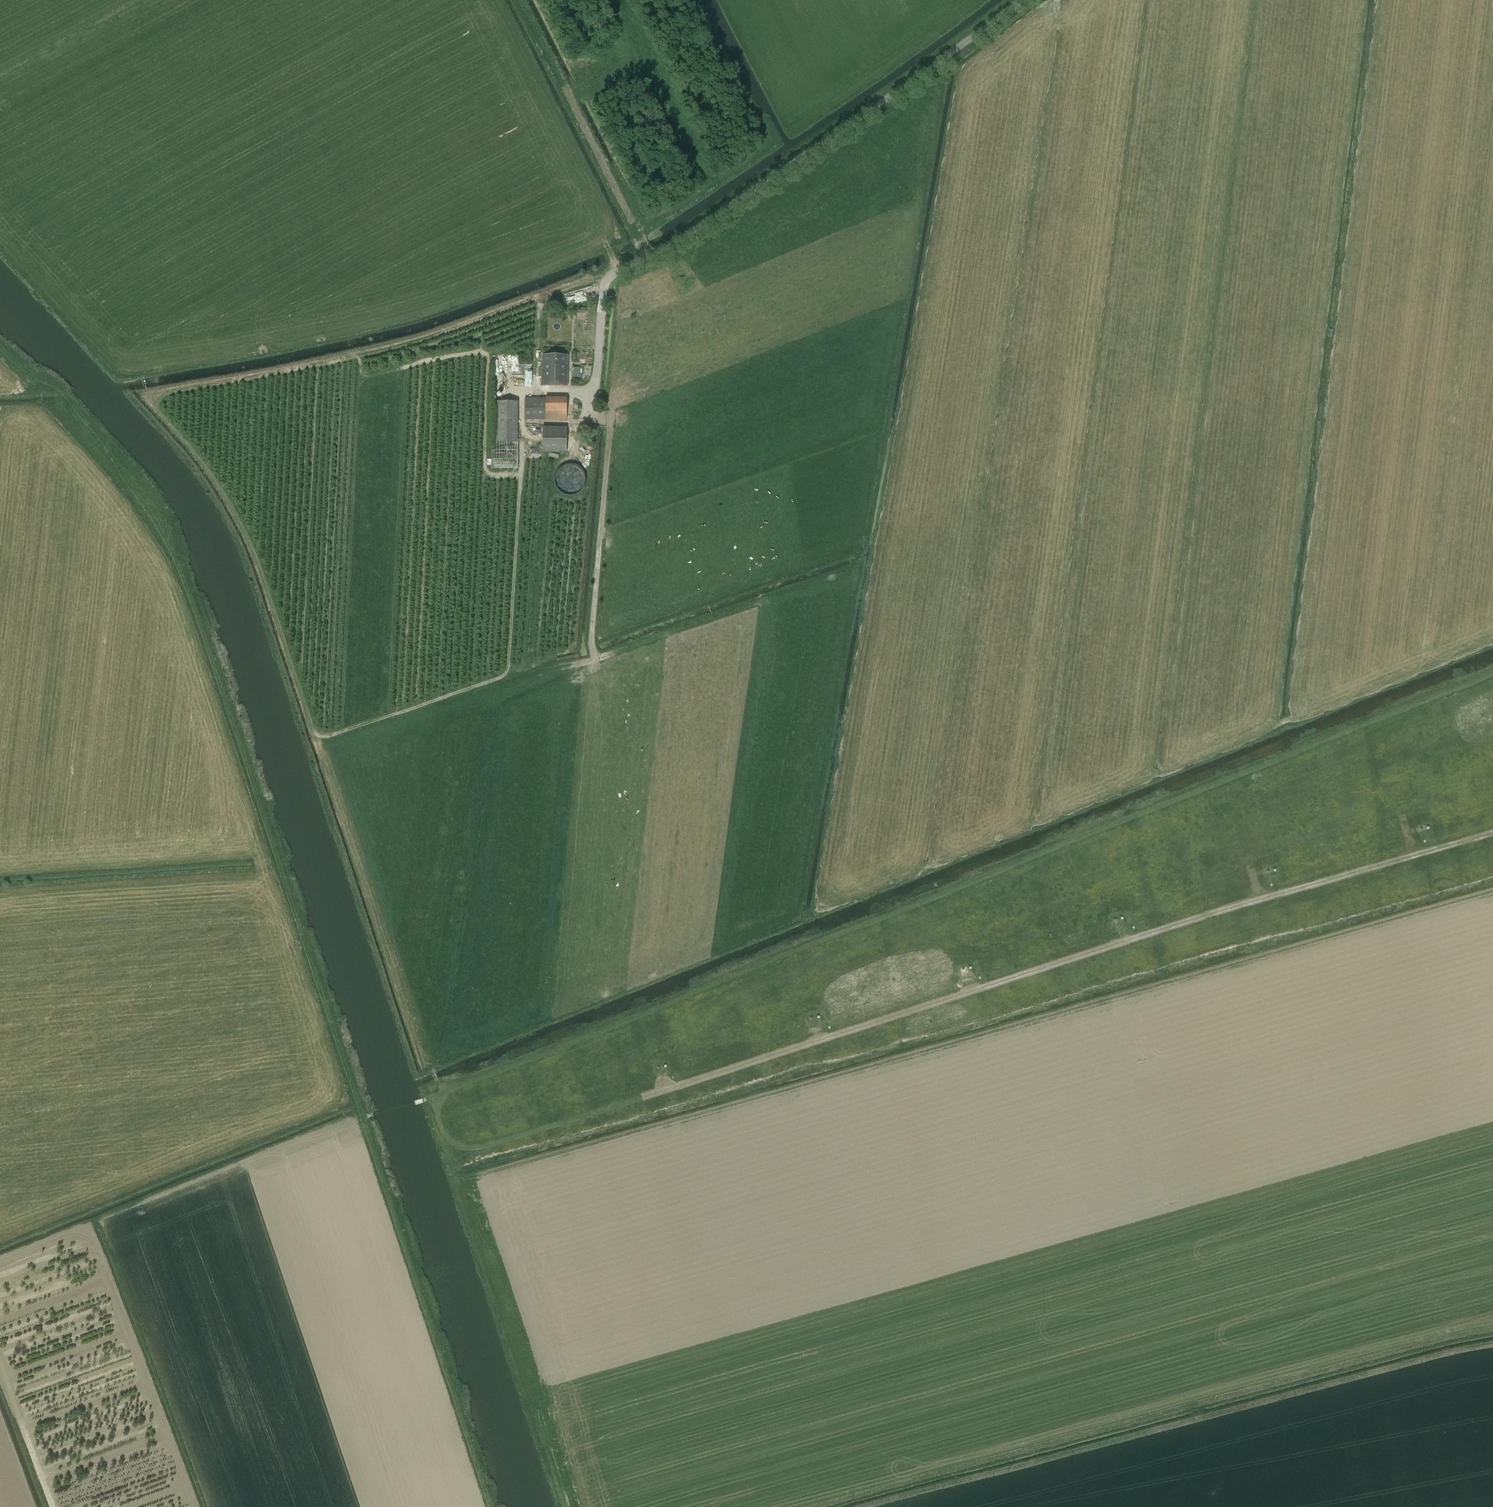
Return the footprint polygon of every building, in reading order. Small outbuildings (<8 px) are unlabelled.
[(564,305),(597,298),(594,286),(561,294),(564,305)] [(542,355),(542,385),(568,385),(568,356),(542,355)] [(525,420),(545,420),(567,420),(567,398),(525,398),(525,420)] [(518,442),(518,401),(496,401),(496,441),(518,442)] [(566,429),(542,429),(542,449),(566,449),(566,429)] [(560,465),(557,483),(575,487),(579,469),(560,465)]
